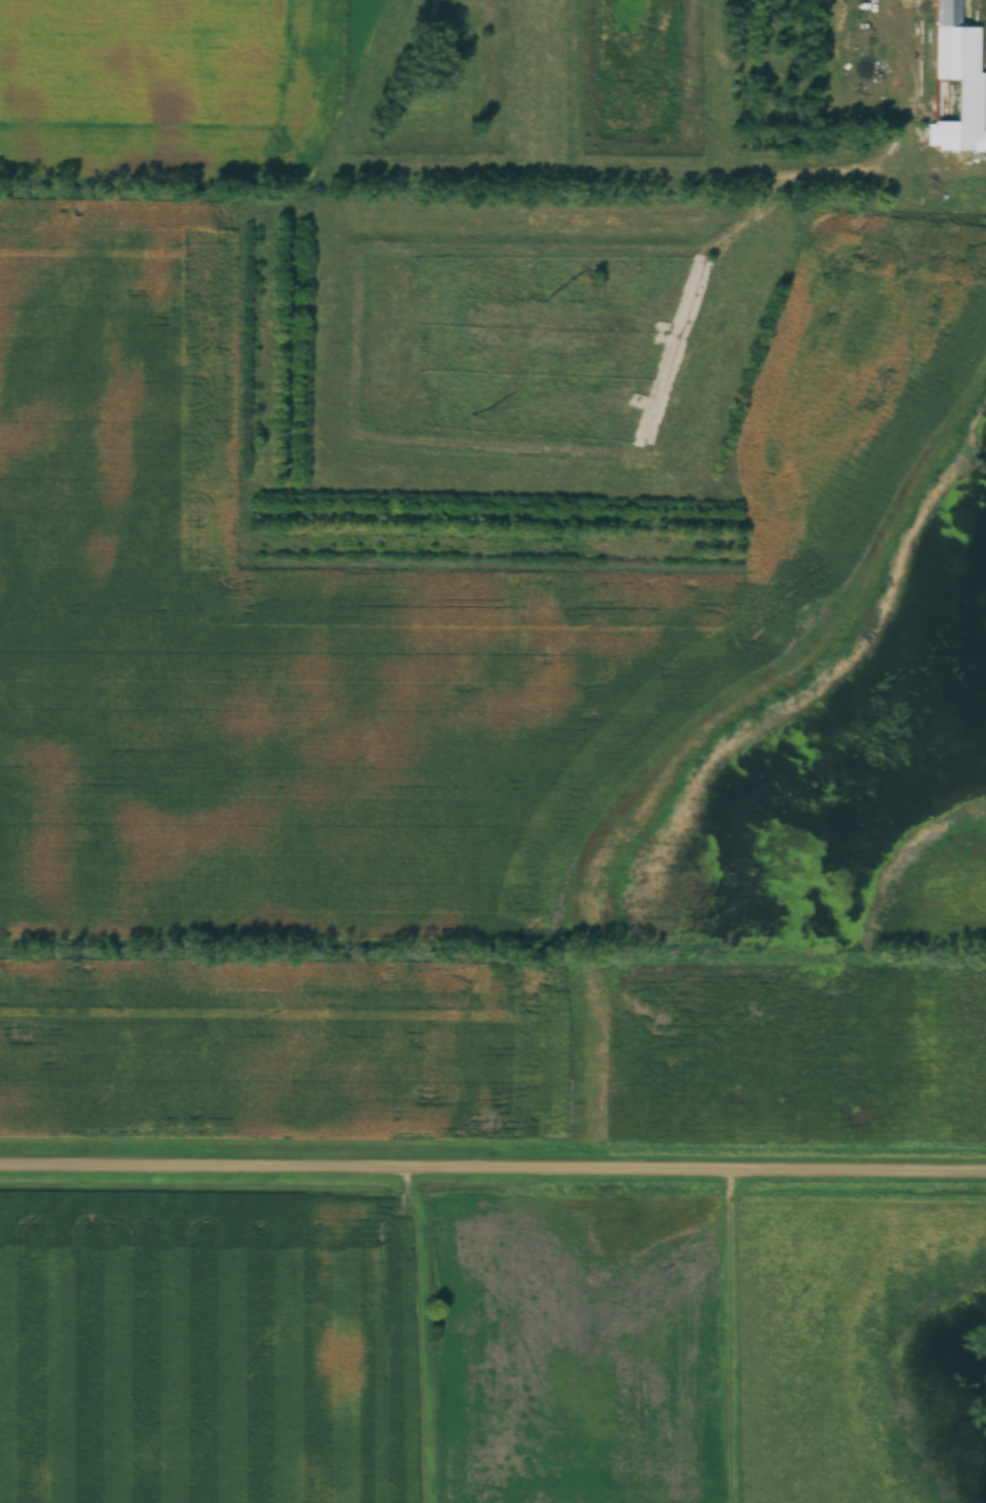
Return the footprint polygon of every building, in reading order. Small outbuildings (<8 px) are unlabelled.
[(933,124),(925,124),(925,150),(985,150),(985,129),(981,129),(982,72),(977,72),(978,27),(958,26),(958,0),(934,0),(933,124)]
